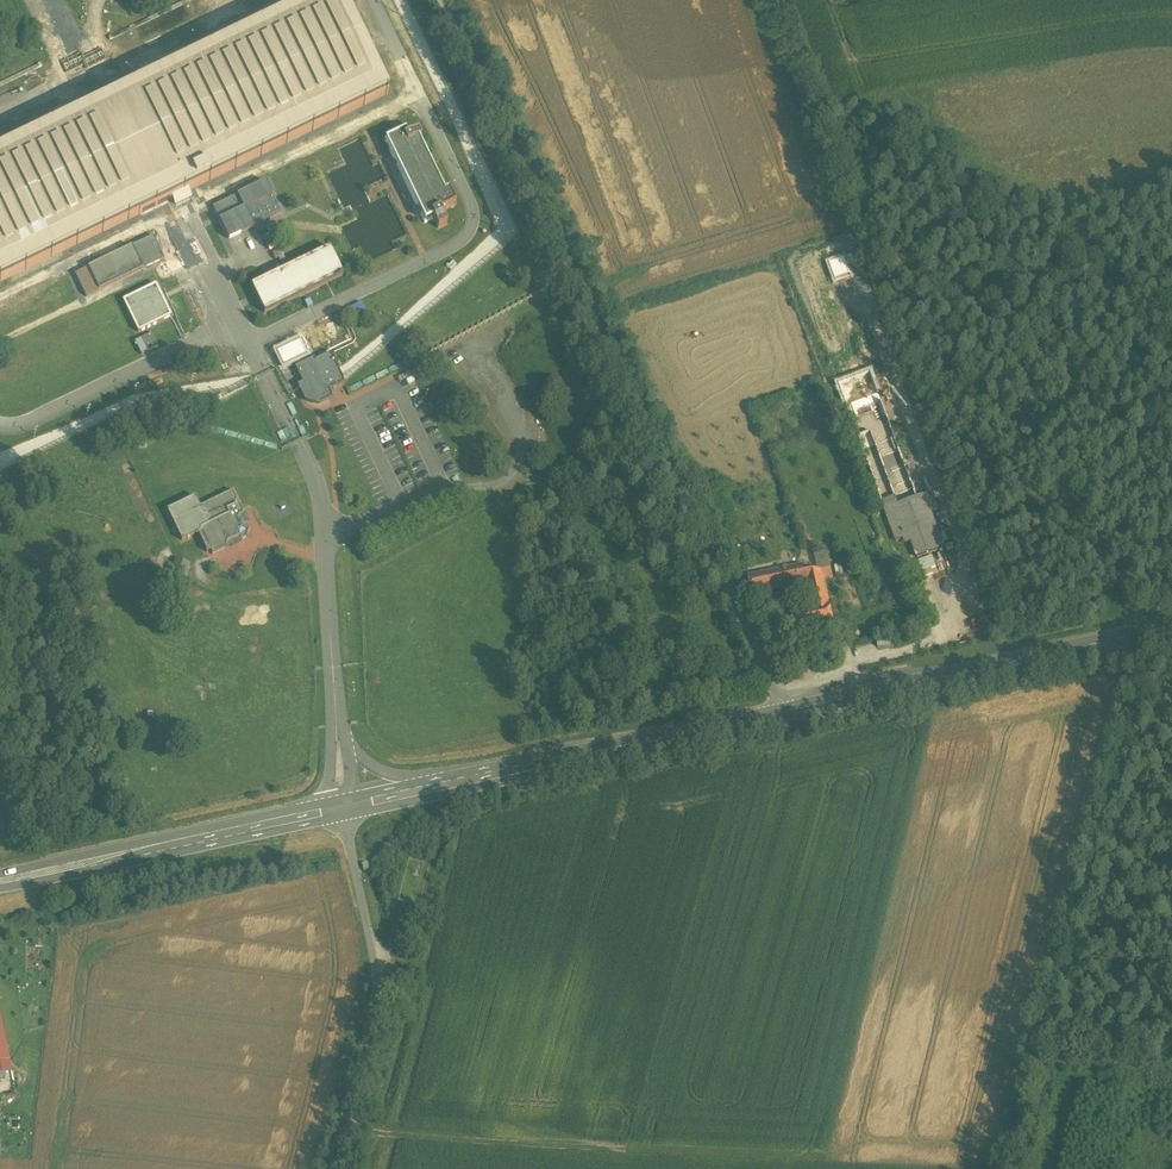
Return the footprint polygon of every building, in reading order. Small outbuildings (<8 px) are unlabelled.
[(56,137),(54,133),(42,138),(44,143),(0,164),(0,265),(84,224),(86,228),(97,223),(95,219),(143,196),(157,189),(230,154),(232,158),(243,152),(241,148),(372,84),(355,49),(360,47),(354,36),(350,38),(333,3),(201,66),(199,62),(188,68),(190,72),(117,107),(103,114),(56,137)] [(398,17),(393,20),(396,26),(401,24),(398,17)] [(445,191),(420,139),(421,138),(418,131),(399,140),(398,136),(387,141),(426,221),(433,217),(438,228),(447,224),(441,211),(456,203),(449,189),(445,191)] [(266,181),(213,207),(229,239),(282,214),(266,181)] [(153,236),(132,246),(143,269),(165,259),(153,236)] [(132,246),(75,274),(86,297),(143,269),(132,246)] [(330,248),(251,286),(265,314),(344,275),(330,248)] [(453,262),(448,267),(451,270),(457,265),(453,262)] [(157,283),(124,298),(139,331),(172,316),(157,283)] [(140,354),(157,346),(151,332),(134,340),(140,354)] [(330,355),(312,363),(311,361),(297,368),(306,386),(301,388),(306,399),(318,403),(329,398),(325,390),(329,388),(330,389),(344,382),(330,355)] [(856,434),(861,450),(875,445),(871,430),(856,434)] [(233,491),(200,507),(195,496),(167,510),(182,541),(198,533),(207,552),(209,552),(212,553),(212,554),(227,547),(227,545),(228,542),(237,538),(240,539),(241,540),(248,537),(247,535),(249,532),(250,531),(247,524),(245,525),(242,524),(239,517),(242,515),(243,512),(240,505),(237,504),(235,505),(234,503),(236,502),(237,499),(233,491)] [(931,492),(886,508),(898,544),(909,540),(916,559),(944,549),(931,513),(937,511),(931,492)] [(188,565),(178,561),(173,574),(182,578),(188,565)] [(804,565),(748,577),(752,594),(807,582),(806,574),(804,565)] [(831,569),(806,574),(807,582),(813,608),(830,604),(825,581),(833,579),(831,569)] [(813,608),(795,612),(800,634),(835,626),(830,604),(813,608)] [(684,630),(674,632),(677,646),(687,644),(684,630)] [(9,1060),(0,1018),(0,1062),(9,1060)] [(12,1072),(9,1060),(0,1062),(0,1074),(12,1072)] [(13,1095),(10,1082),(0,1084),(0,1098),(13,1095)]
